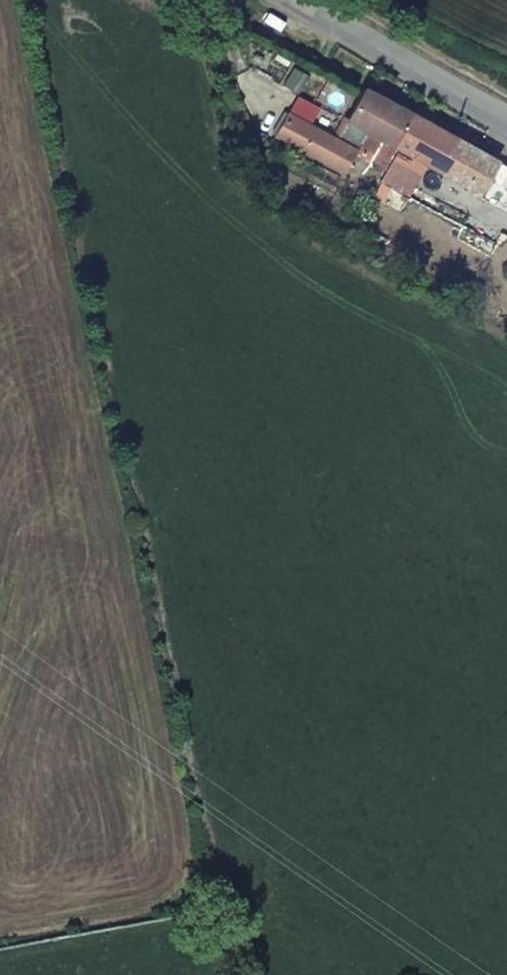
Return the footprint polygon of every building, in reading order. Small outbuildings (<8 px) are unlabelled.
[(278,46),(274,52),(284,58),(288,52),(278,46)] [(353,153),(379,167),(409,111),(362,88),(336,138),(290,114),(278,135),(344,172),(353,153)] [(379,167),(381,168),(391,150),(436,172),(440,164),(497,190),(506,168),(506,159),(409,111),(379,167)]
